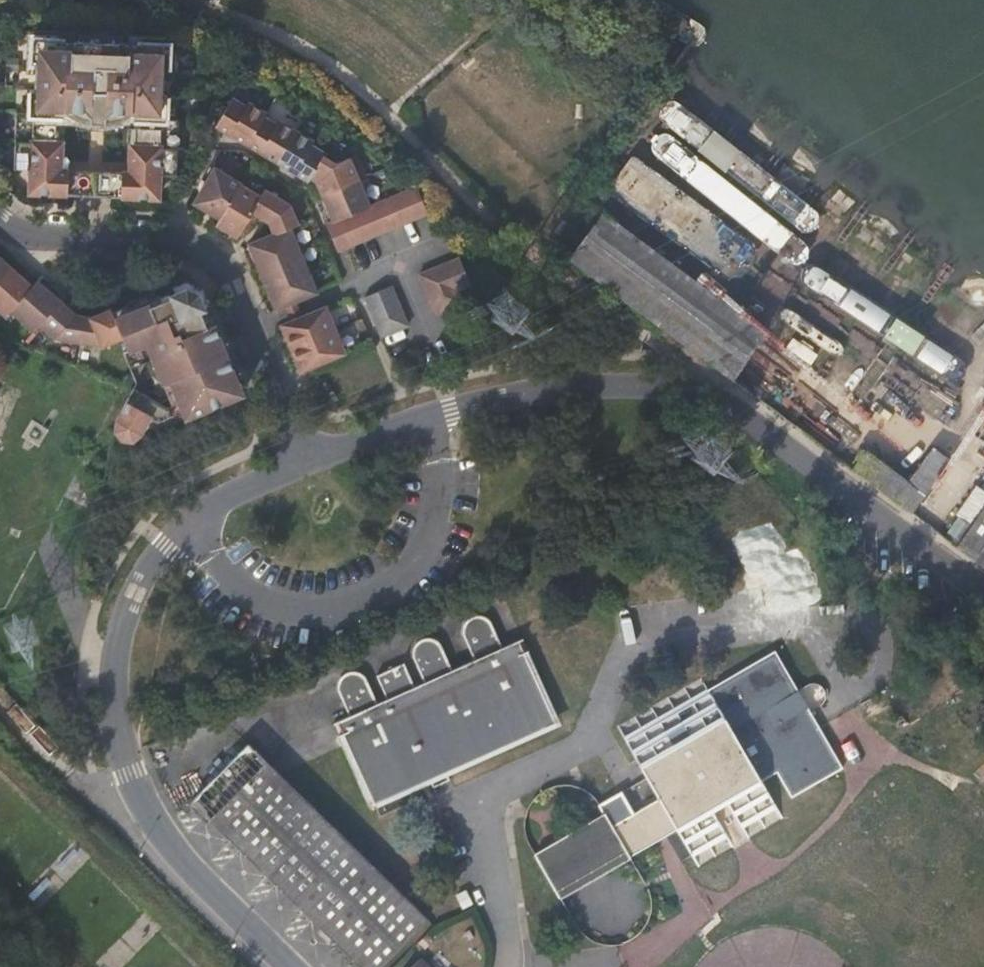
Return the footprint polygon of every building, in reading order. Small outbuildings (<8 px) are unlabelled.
[(65,39),(34,39),(33,63),(37,63),(36,90),(32,90),(32,114),(19,114),(17,168),(34,168),(33,193),(76,194),(76,170),(60,170),(62,116),(83,117),(83,108),(113,109),(113,118),(134,118),(133,171),(117,171),(116,195),(158,196),(159,173),(176,173),(177,118),(166,118),(166,95),(162,95),(163,68),(168,68),(168,42),(137,41),(137,46),(122,45),(123,42),(78,41),(77,44),(65,44),(65,39)] [(336,221),(370,207),(360,180),(367,177),(358,156),(338,165),(322,155),(323,153),(310,144),(313,140),(279,119),(277,124),(263,115),(264,112),(249,102),(247,106),(234,98),(219,123),(311,180),(313,176),(321,181),(320,183),(336,221)] [(279,307),(289,302),(302,297),(318,291),(292,227),(300,225),(291,204),(267,190),(264,196),(216,167),(197,201),(222,215),(219,222),(242,235),(255,211),(273,222),(277,233),(252,241),(279,307)] [(616,177),(611,194),(650,207),(656,190),(616,177)] [(427,213),(417,188),(370,207),(336,221),(329,224),(340,250),(430,215),(427,213)] [(598,276),(648,314),(674,280),(597,222),(572,257),(577,260),(598,276)] [(112,311),(111,308),(91,317),(76,314),(44,286),(37,280),(32,286),(2,259),(0,257),(0,308),(6,313),(11,308),(33,328),(40,322),(53,335),(100,342),(121,333),(112,311)] [(434,315),(463,303),(457,289),(470,284),(460,259),(418,274),(434,315)] [(648,314),(738,382),(751,365),(764,347),(674,280),(648,314)] [(364,297),(381,336),(405,326),(389,286),(364,297)] [(115,430),(116,431),(122,438),(132,439),(140,433),(144,435),(243,397),(211,316),(209,317),(199,294),(201,293),(200,291),(187,287),(171,294),(172,296),(163,300),(161,294),(144,301),(130,306),(129,304),(112,311),(121,333),(128,350),(123,352),(136,383),(116,420),(115,430)] [(293,312),(296,320),(309,315),(306,307),(302,297),(289,302),(293,312)] [(285,325),(303,369),(315,364),(343,352),(325,309),(309,315),(296,320),(285,325)] [(877,335),(906,352),(918,333),(889,316),(877,335)] [(738,382),(755,395),(769,379),(751,365),(738,382)] [(755,395),(820,445),(839,459),(851,440),(769,379),(755,395)] [(851,440),(839,459),(895,502),(932,452),(916,440),(892,471),(851,440)] [(919,519),(942,536),(943,535),(975,558),(983,547),(983,479),(947,527),(926,511),(919,519)] [(540,725),(510,660),(504,647),(491,653),(479,629),(476,625),(473,622),(468,621),(463,622),(458,624),(454,628),(451,632),(451,637),(452,642),(462,666),(437,677),(426,654),(423,649),(421,647),(416,645),(411,644),(405,647),(400,650),(399,655),(399,660),(401,663),(412,688),(402,692),(385,656),(357,669),(373,705),(363,709),(353,688),(348,681),(344,678),(339,677),(334,678),(328,681),(324,686),(323,690),(324,695),(325,700),(335,722),(324,728),(330,741),(361,805),(540,725)] [(785,799),(834,769),(764,654),(614,745),(647,799),(532,868),(554,903),(670,833),(684,857),(716,837),(724,850),(743,839),(736,827),(768,808),(754,784),(770,775),(785,799)] [(517,657),(510,660),(540,725),(361,805),(330,741),(325,743),(359,815),(551,729),(517,657)] [(414,922),(231,749),(177,807),(346,966),(371,966),(414,922)] [(53,867),(65,881),(87,861),(76,848),(53,867)] [(47,905),(58,883),(43,875),(31,897),(47,905)] [(690,907),(699,926),(710,921),(701,901),(690,907)]
